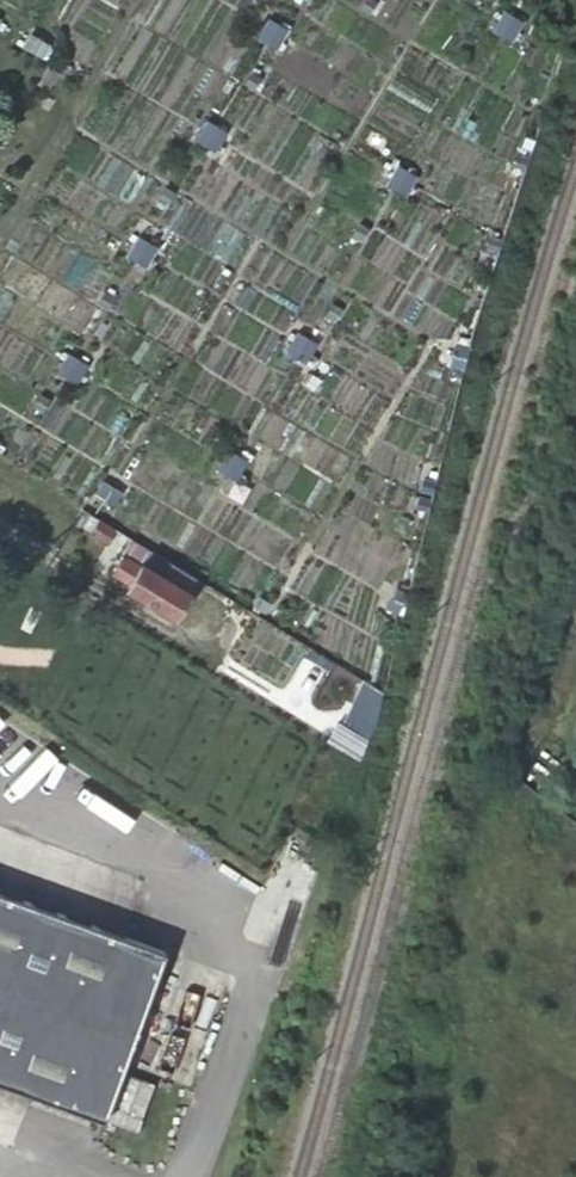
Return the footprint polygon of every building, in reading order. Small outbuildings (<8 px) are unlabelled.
[(517,25),(498,14),(487,32),(506,43),(517,25)] [(265,19),(254,37),(273,49),(284,30),(265,19)] [(26,35),(20,44),(39,56),(45,45),(26,35)] [(204,119),(192,138),(210,148),(222,129),(204,119)] [(388,166),(377,185),(395,196),(406,177),(388,166)] [(149,247),(132,236),(120,255),(138,266),(149,247)] [(287,330),(275,349),(293,361),(305,343),(287,330)] [(463,352),(453,345),(440,366),(450,373),(463,352)] [(78,360),(60,349),(49,368),(67,379),(78,360)] [(217,446),(206,464),(224,476),(235,457),(217,446)] [(64,518),(74,525),(83,510),(72,504),(64,518)] [(108,545),(116,531),(98,520),(90,534),(108,545)] [(164,560),(131,540),(122,554),(155,574),(164,560)] [(186,591),(194,578),(164,560),(155,574),(122,554),(111,573),(128,584),(125,587),(174,617),(188,592),(186,591)] [(381,618),(392,599),(383,594),(372,613),(381,618)] [(249,599),(243,608),(252,613),(258,604),(249,599)] [(350,714),(343,726),(369,742),(374,727),(350,714)] [(343,726),(338,724),(327,740),(360,759),(369,742),(343,726)] [(0,891),(0,1083),(101,1122),(164,953),(0,891)]
